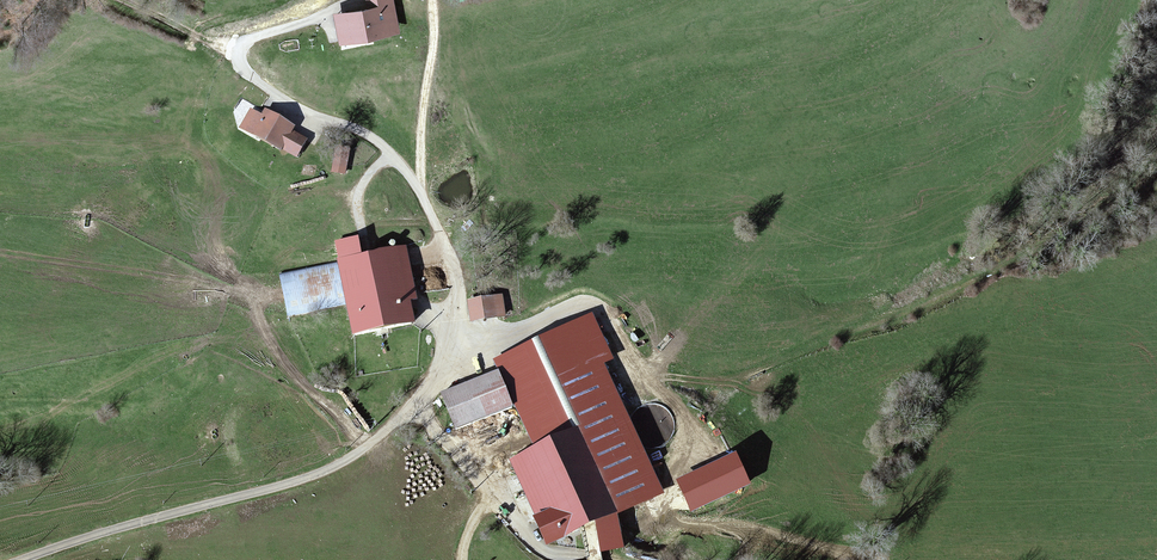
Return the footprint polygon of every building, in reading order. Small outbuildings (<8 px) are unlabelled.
[(333,12),(339,44),(400,32),(394,0),(366,0),(367,5),(333,12)] [(260,118),(254,115),(245,131),(297,159),(308,139),(295,132),(298,127),(265,110),(260,118)] [(332,174),(347,176),(349,159),(334,157),(332,174)] [(338,261),(363,256),(359,239),(335,244),(338,261)] [(338,261),(337,262),(345,305),(353,340),(417,326),(413,304),(419,303),(407,247),(363,256),(338,261)] [(288,316),(345,305),(337,262),(279,273),(288,316)] [(503,295),(468,301),(471,323),(506,318),(503,295)] [(592,314),(495,358),(498,370),(514,405),(535,449),(582,429),(620,514),(664,494),(641,444),(631,422),(604,362),(613,359),(592,314)] [(498,370),(439,393),(452,428),(514,405),(498,370)] [(660,447),(667,443),(672,437),(675,430),(675,423),(673,416),(669,410),(663,406),(657,404),(650,404),(643,406),(637,410),(633,416),(631,422),(641,444),(645,447),(653,448),(660,447)] [(535,449),(510,461),(548,546),(595,524),(617,518),(620,514),(582,429),(535,449)] [(736,452),(676,479),(691,511),(750,484),(736,452)] [(617,518),(595,524),(602,551),(624,546),(617,518)]
